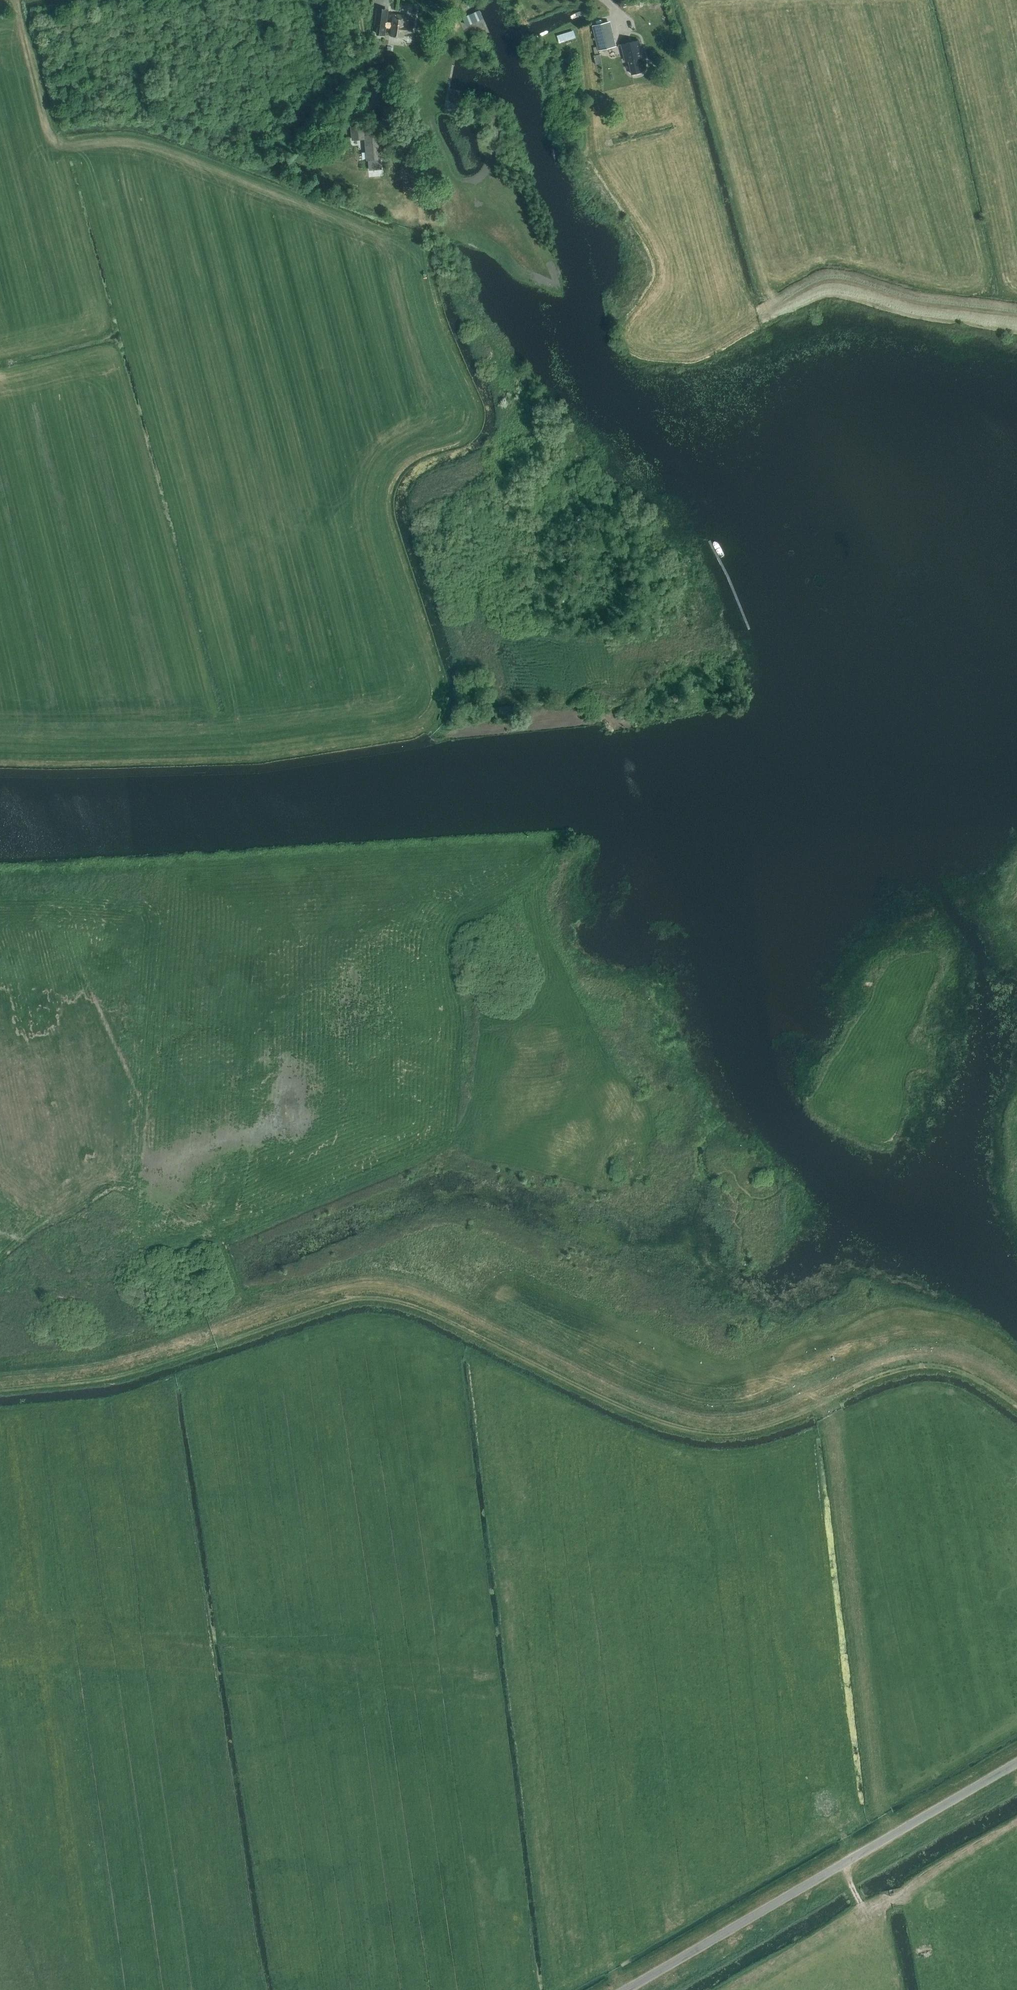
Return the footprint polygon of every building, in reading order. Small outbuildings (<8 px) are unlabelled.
[(483,18),(480,10),(463,18),(467,25),(483,18)] [(412,34),(413,27),(407,26),(408,16),(392,14),(391,22),(387,22),(388,13),(377,12),(375,26),(378,26),(377,34),(385,35),(386,28),(392,28),(391,35),(404,37),(404,33),(412,34)] [(610,21),(592,26),(597,46),(598,50),(616,46),(610,21)] [(560,43),(577,37),(574,29),(558,35),(560,43)] [(639,58),(643,57),(639,40),(622,44),(626,61),(629,60),(632,73),(643,71),(639,58)] [(595,55),(594,55),(596,64),(602,63),(600,54),(596,55),(595,55)] [(367,160),(369,160),(369,167),(381,166),(381,158),(383,158),(381,134),(366,135),(365,125),(353,126),(354,139),(365,138),(367,160)]
